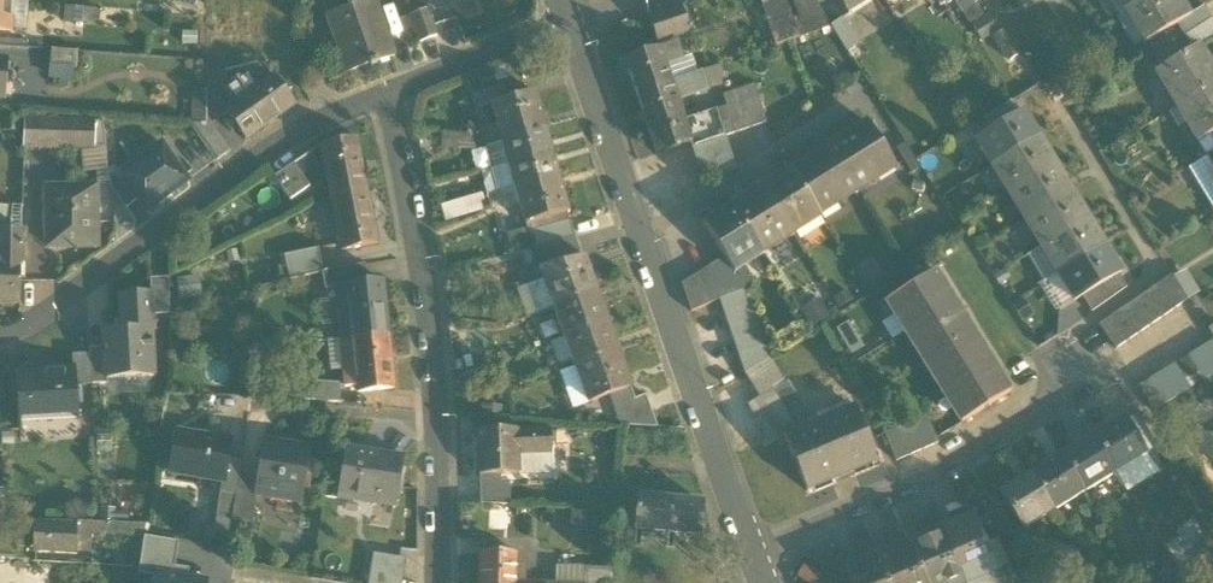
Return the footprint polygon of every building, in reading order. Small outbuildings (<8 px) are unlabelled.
[(172,5),(193,11),(196,0),(174,0),(172,5)] [(349,11),(371,4),(370,0),(345,0),(349,11)] [(446,0),(433,0),(438,13),(449,9),(446,0)] [(449,9),(475,0),(446,0),(449,9)] [(799,18),(792,20),(785,0),(766,0),(760,2),(776,46),(831,27),(814,0),(793,0),(799,18)] [(847,17),(849,16),(844,10),(860,0),(836,0),(847,17)] [(849,16),(874,0),(860,0),(844,10),(849,16)] [(961,15),(974,7),(969,0),(952,0),(961,15)] [(1130,9),(1144,0),(1110,0),(1119,15),(1130,9)] [(1177,0),(1144,0),(1130,9),(1148,39),(1149,41),(1164,33),(1188,18),(1177,0)] [(6,2),(0,1),(0,32),(10,33),(11,19),(5,18),(6,2)] [(28,3),(6,2),(5,18),(11,19),(10,33),(26,34),(28,3)] [(327,19),(345,74),(368,66),(368,68),(374,66),(373,64),(392,57),(374,5),(373,3),(371,4),(349,11),(327,19)] [(100,9),(64,6),(62,23),(99,26),(100,9)] [(974,7),(961,15),(968,25),(982,16),(975,6),(974,7)] [(667,12),(676,36),(689,31),(680,7),(667,12)] [(1164,33),(1171,45),(1212,20),(1205,7),(1188,18),(1164,33)] [(1130,9),(1119,15),(1115,18),(1134,48),(1148,39),(1130,9)] [(648,18),(657,43),(676,36),(667,12),(648,18)] [(411,19),(421,46),(437,40),(427,13),(411,19)] [(989,14),(971,26),(981,42),(1000,30),(989,14)] [(831,27),(847,51),(859,44),(844,19),(831,27)] [(1212,20),(1171,45),(1180,59),(1196,49),(1212,39),(1212,21),(1212,20)] [(1003,31),(993,37),(1008,62),(1018,56),(1003,31)] [(659,48),(666,65),(683,60),(677,42),(659,48)] [(623,61),(634,95),(671,82),(666,65),(659,48),(623,61)] [(1181,106),(1212,86),(1212,76),(1196,49),(1180,59),(1155,74),(1167,94),(1172,90),(1181,106)] [(50,50),(50,64),(74,66),(76,66),(77,52),(50,50)] [(691,57),(683,60),(666,65),(671,82),(696,73),(691,57)] [(74,66),(50,64),(49,79),(73,81),(74,66)] [(720,65),(703,71),(709,90),(726,84),(720,65)] [(696,73),(671,82),(678,101),(709,90),(703,71),(696,73)] [(223,90),(234,105),(257,89),(246,74),(223,90)] [(272,78),(257,89),(234,105),(223,114),(243,142),(293,106),(272,78)] [(678,101),(671,82),(634,95),(646,130),(683,117),(678,101)] [(1181,106),(1190,121),(1185,124),(1197,144),(1212,134),(1212,86),(1181,106)] [(475,96),(479,109),(492,106),(506,102),(502,88),(475,96)] [(733,129),(721,133),(714,112),(691,120),(700,144),(691,147),(702,180),(734,169),(723,139),(765,125),(752,88),(723,98),(726,108),(733,129)] [(204,126),(208,127),(208,89),(191,89),(190,125),(194,126),(195,115),(204,115),(204,126)] [(1172,90),(1167,94),(1176,109),(1181,106),(1172,90)] [(497,124),(502,143),(544,131),(534,94),(506,102),(492,106),(497,124)] [(988,132),(1021,112),(1014,100),(981,120),(988,132)] [(1181,106),(1176,109),(1168,114),(1177,129),(1185,124),(1190,121),(1181,106)] [(714,112),(721,133),(733,129),(726,108),(714,112)] [(981,137),(997,165),(1038,140),(1021,112),(988,132),(981,137)] [(195,115),(194,126),(204,126),(204,115),(195,115)] [(692,142),(683,117),(646,130),(655,155),(692,142)] [(23,149),(54,150),(55,123),(24,122),(23,149)] [(80,151),(94,151),(95,124),(55,123),(54,150),(80,151)] [(94,151),(80,151),(83,174),(95,173),(97,185),(109,183),(101,124),(95,124),(94,151)] [(480,129),(486,147),(502,143),(497,124),(480,129)] [(822,153),(791,172),(815,209),(832,198),(836,204),(894,167),(867,124),(834,146),(831,142),(820,150),(822,153)] [(207,131),(204,126),(194,126),(190,125),(214,163),(229,153),(213,128),(207,131)] [(502,143),(508,166),(550,154),(544,131),(502,143)] [(441,132),(441,150),(474,150),(470,137),(441,132)] [(1205,157),(1212,152),(1212,134),(1197,144),(1205,157)] [(975,141),(992,168),(997,165),(981,137),(975,141)] [(320,146),(330,199),(366,192),(355,139),(320,146)] [(997,165),(1013,191),(1054,167),(1038,140),(997,165)] [(508,166),(502,143),(486,147),(492,170),(508,166)] [(920,169),(905,144),(897,149),(912,174),(920,169)] [(137,202),(145,213),(186,183),(160,147),(119,177),(123,182),(137,202)] [(550,154),(508,166),(515,188),(557,177),(550,154)] [(1205,157),(1187,169),(1212,211),(1212,184),(1207,174),(1212,171),(1212,170),(1205,157)] [(274,177),(290,200),(310,187),(294,163),(274,177)] [(1013,191),(997,165),(992,168),(1008,195),(1013,191)] [(499,193),(515,188),(508,166),(492,170),(498,193),(499,193)] [(1013,191),(1030,218),(1070,194),(1054,167),(1013,191)] [(818,215),(815,209),(791,172),(790,169),(761,188),(789,233),(818,215)] [(498,193),(492,170),(481,173),(487,196),(498,193)] [(557,177),(515,188),(520,205),(525,225),(567,214),(557,177)] [(112,190),(126,210),(137,202),(123,182),(112,190)] [(508,209),(520,205),(515,188),(499,193),(503,207),(508,208),(508,209)] [(760,251),(789,233),(761,188),(732,206),(760,251)] [(47,190),(48,249),(97,248),(96,189),(47,190)] [(1030,218),(1013,191),(1008,195),(1024,221),(1030,218)] [(376,244),(366,192),(330,199),(341,251),(376,244)] [(1030,218),(1046,245),(1087,220),(1070,194),(1030,218)] [(482,195),(468,199),(472,215),(486,211),(482,195)] [(472,215),(468,199),(440,206),(445,223),(472,215)] [(738,264),(760,251),(732,206),(702,224),(724,258),(725,260),(730,268),(738,264)] [(5,234),(5,232),(11,232),(12,219),(13,208),(0,207),(0,233),(5,234)] [(12,219),(22,219),(23,209),(13,208),(12,219)] [(322,215),(325,237),(336,236),(333,214),(322,215)] [(528,234),(569,222),(567,214),(525,225),(528,234)] [(1046,245),(1030,218),(1024,221),(1040,248),(1046,245)] [(12,219),(11,232),(21,232),(22,219),(12,219)] [(1057,275),(1062,272),(1103,247),(1087,220),(1046,245),(1040,248),(1026,257),(1043,284),(1057,275)] [(528,234),(532,250),(574,238),(569,222),(528,234)] [(5,234),(5,262),(0,262),(0,305),(20,305),(20,304),(21,232),(11,232),(5,232),(5,234)] [(580,253),(574,238),(532,250),(534,255),(539,268),(580,253)] [(1120,274),(1103,247),(1062,272),(1079,299),(1081,298),(1118,275),(1120,274)] [(365,265),(322,273),(316,248),(283,256),(289,281),(322,274),(325,290),(334,289),(334,288),(347,286),(368,284),(365,265)] [(738,264),(741,269),(762,256),(760,251),(738,264)] [(582,258),(580,253),(539,268),(540,273),(582,258)] [(530,317),(553,309),(596,294),(583,258),(582,258),(540,273),(543,281),(520,289),(530,317)] [(728,297),(744,291),(730,268),(725,260),(724,258),(709,267),(728,297)] [(738,264),(730,268),(744,291),(747,291),(753,287),(741,269),(738,264)] [(719,300),(728,297),(709,267),(695,276),(712,303),(719,300)] [(1173,278),(1186,301),(1199,294),(1185,271),(1173,278)] [(900,313),(910,330),(954,303),(935,272),(885,303),(894,317),(900,313)] [(1073,303),(1079,299),(1062,272),(1057,275),(1073,303)] [(1057,275),(1043,284),(1059,311),(1073,303),(1057,275)] [(1081,298),(1091,313),(1126,289),(1118,275),(1081,298)] [(176,279),(179,300),(200,297),(198,276),(176,279)] [(691,313),(712,303),(695,276),(681,285),(691,313)] [(1171,276),(1157,286),(1174,310),(1186,301),(1173,278),(1171,276)] [(152,293),(153,315),(168,314),(169,278),(150,279),(150,293),(152,293)] [(368,284),(347,286),(352,340),(389,336),(383,283),(368,284)] [(340,341),(352,340),(347,286),(334,288),(334,289),(340,341)] [(1157,286),(1146,294),(1163,318),(1174,310),(1157,286)] [(769,359),(747,291),(744,291),(728,297),(719,300),(744,375),(769,359)] [(103,348),(105,380),(106,380),(153,377),(150,332),(154,332),(153,315),(152,293),(150,293),(119,295),(121,331),(103,332),(103,348)] [(553,309),(564,338),(606,323),(596,294),(553,309)] [(1146,294),(1134,302),(1151,326),(1163,318),(1146,294)] [(1034,317),(1023,298),(1012,305),(1023,324),(1034,317)] [(817,300),(798,312),(810,330),(828,318),(817,300)] [(1134,302),(1122,310),(1139,334),(1151,326),(1134,302)] [(972,333),(954,303),(910,330),(921,346),(915,350),(923,363),(972,333)] [(1122,310),(1111,318),(1128,342),(1139,334),(1122,310)] [(900,313),(894,317),(882,324),(892,341),(910,330),(900,313)] [(1115,351),(1128,342),(1111,318),(1098,326),(1115,351)] [(571,358),(575,368),(617,353),(606,323),(564,338),(571,358)] [(863,348),(847,323),(835,330),(851,356),(863,348)] [(991,363),(972,333),(923,363),(931,377),(937,373),(948,389),(991,363)] [(389,336),(352,340),(357,387),(357,393),(394,389),(389,336)] [(571,358),(564,338),(551,343),(558,363),(571,358)] [(345,388),(357,387),(352,340),(340,341),(342,365),(345,388)] [(328,341),(330,365),(342,365),(340,341),(328,341)] [(1199,350),(1212,372),(1212,345),(1212,343),(1199,350)] [(89,349),(89,357),(91,385),(107,384),(106,380),(105,380),(103,348),(89,349)] [(1212,376),(1212,372),(1199,350),(1187,358),(1202,382),(1212,376)] [(630,388),(617,353),(575,368),(588,403),(610,395),(630,388)] [(75,387),(91,385),(89,357),(72,358),(72,365),(74,365),(75,387)] [(1190,390),(1202,382),(1187,358),(1175,365),(1190,390)] [(784,383),(769,359),(744,375),(759,398),(758,399),(747,406),(769,441),(793,426),(794,425),(785,411),(772,391),(784,383)] [(1010,393),(991,363),(948,389),(958,406),(952,410),(961,424),(1010,393)] [(16,377),(19,417),(77,412),(75,387),(74,365),(72,365),(35,368),(35,375),(16,377)] [(1177,397),(1190,390),(1175,365),(1162,373),(1177,397)] [(588,403),(575,368),(560,373),(572,409),(588,403)] [(1165,405),(1177,397),(1162,373),(1150,380),(1165,405)] [(1153,412),(1165,405),(1150,380),(1138,388),(1153,412)] [(304,401),(337,404),(339,385),(305,382),(304,401)] [(784,383),(772,391),(785,411),(799,402),(786,382),(784,383)] [(622,426),(656,428),(644,396),(634,400),(630,388),(610,395),(622,426)] [(820,424),(854,410),(851,401),(816,415),(820,424)] [(784,439),(806,492),(877,463),(856,410),(854,410),(820,424),(784,439)] [(926,417),(911,423),(923,450),(938,444),(926,417)] [(1122,418),(1091,436),(1114,474),(1145,455),(1125,422),(1122,418)] [(1125,422),(1145,455),(1151,451),(1131,418),(1125,422)] [(911,423),(898,429),(910,456),(923,450),(911,423)] [(895,463),(910,456),(898,429),(884,435),(895,463)] [(476,432),(479,477),(501,476),(519,475),(518,456),(517,433),(517,430),(476,432)] [(517,433),(518,456),(551,455),(550,431),(517,433)] [(221,484),(223,484),(227,461),(230,443),(179,434),(179,436),(182,437),(176,473),(171,472),(171,475),(221,484)] [(1083,492),(1114,474),(1091,436),(1060,455),(1083,492)] [(256,493),(302,500),(309,453),(263,445),(258,476),(256,493)] [(373,501),(395,504),(401,462),(344,454),(338,496),(373,501)] [(518,456),(519,475),(552,474),(551,455),(518,456)] [(1052,511),(1083,492),(1060,455),(1030,474),(1052,511)] [(1145,455),(1114,474),(1125,493),(1158,472),(1145,455)] [(219,494),(235,497),(239,473),(241,464),(227,461),(223,484),(221,484),(219,494)] [(258,476),(239,473),(235,497),(232,520),(251,523),(256,493),(258,476)] [(1020,531),(1052,511),(1030,474),(998,493),(1020,531)] [(501,481),(479,482),(479,505),(509,506),(508,481),(501,481)] [(235,497),(219,494),(216,518),(232,520),(235,497)] [(634,529),(667,533),(670,501),(637,498),(634,529)] [(395,504),(373,501),(371,515),(393,518),(395,504)] [(704,504),(670,501),(667,533),(701,536),(704,504)] [(570,511),(569,532),(587,533),(587,511),(570,511)] [(200,517),(181,514),(177,536),(197,539),(200,517)] [(940,529),(963,582),(969,582),(991,573),(996,571),(995,569),(984,545),(972,516),(940,529)] [(232,520),(216,518),(212,542),(228,544),(232,520)] [(91,541),(91,533),(91,523),(76,523),(76,526),(76,541),(91,541)] [(91,533),(102,533),(102,524),(91,523),(91,533)] [(102,533),(120,534),(121,524),(102,524),(102,533)] [(146,524),(121,524),(120,534),(144,535),(146,524)] [(33,552),(76,555),(76,541),(76,526),(32,525),(33,552)] [(940,529),(908,544),(925,582),(963,582),(940,529)] [(187,581),(172,578),(174,568),(178,543),(144,538),(138,575),(152,577),(151,582),(201,582),(187,581)] [(1198,571),(1212,562),(1212,544),(1210,538),(1193,548),(1197,554),(1190,558),(1198,571)] [(984,545),(995,569),(1008,563),(998,539),(984,545)] [(908,544),(877,557),(887,582),(925,582),(908,544)] [(479,582),(523,582),(524,563),(521,563),(521,568),(515,568),(515,563),(515,556),(480,555),(479,582)] [(372,560),(369,574),(401,579),(404,563),(372,557),(372,560)] [(877,557),(843,572),(848,582),(887,582),(877,557)] [(796,577),(806,582),(815,582),(820,575),(804,565),(796,577)] [(189,570),(174,568),(172,578),(187,581),(189,570)] [(585,570),(556,569),(556,582),(585,582),(585,570)] [(610,571),(585,570),(585,582),(610,582),(610,571)] [(969,582),(996,582),(991,573),(969,582)] [(401,579),(369,574),(368,582),(400,582),(401,579)]
